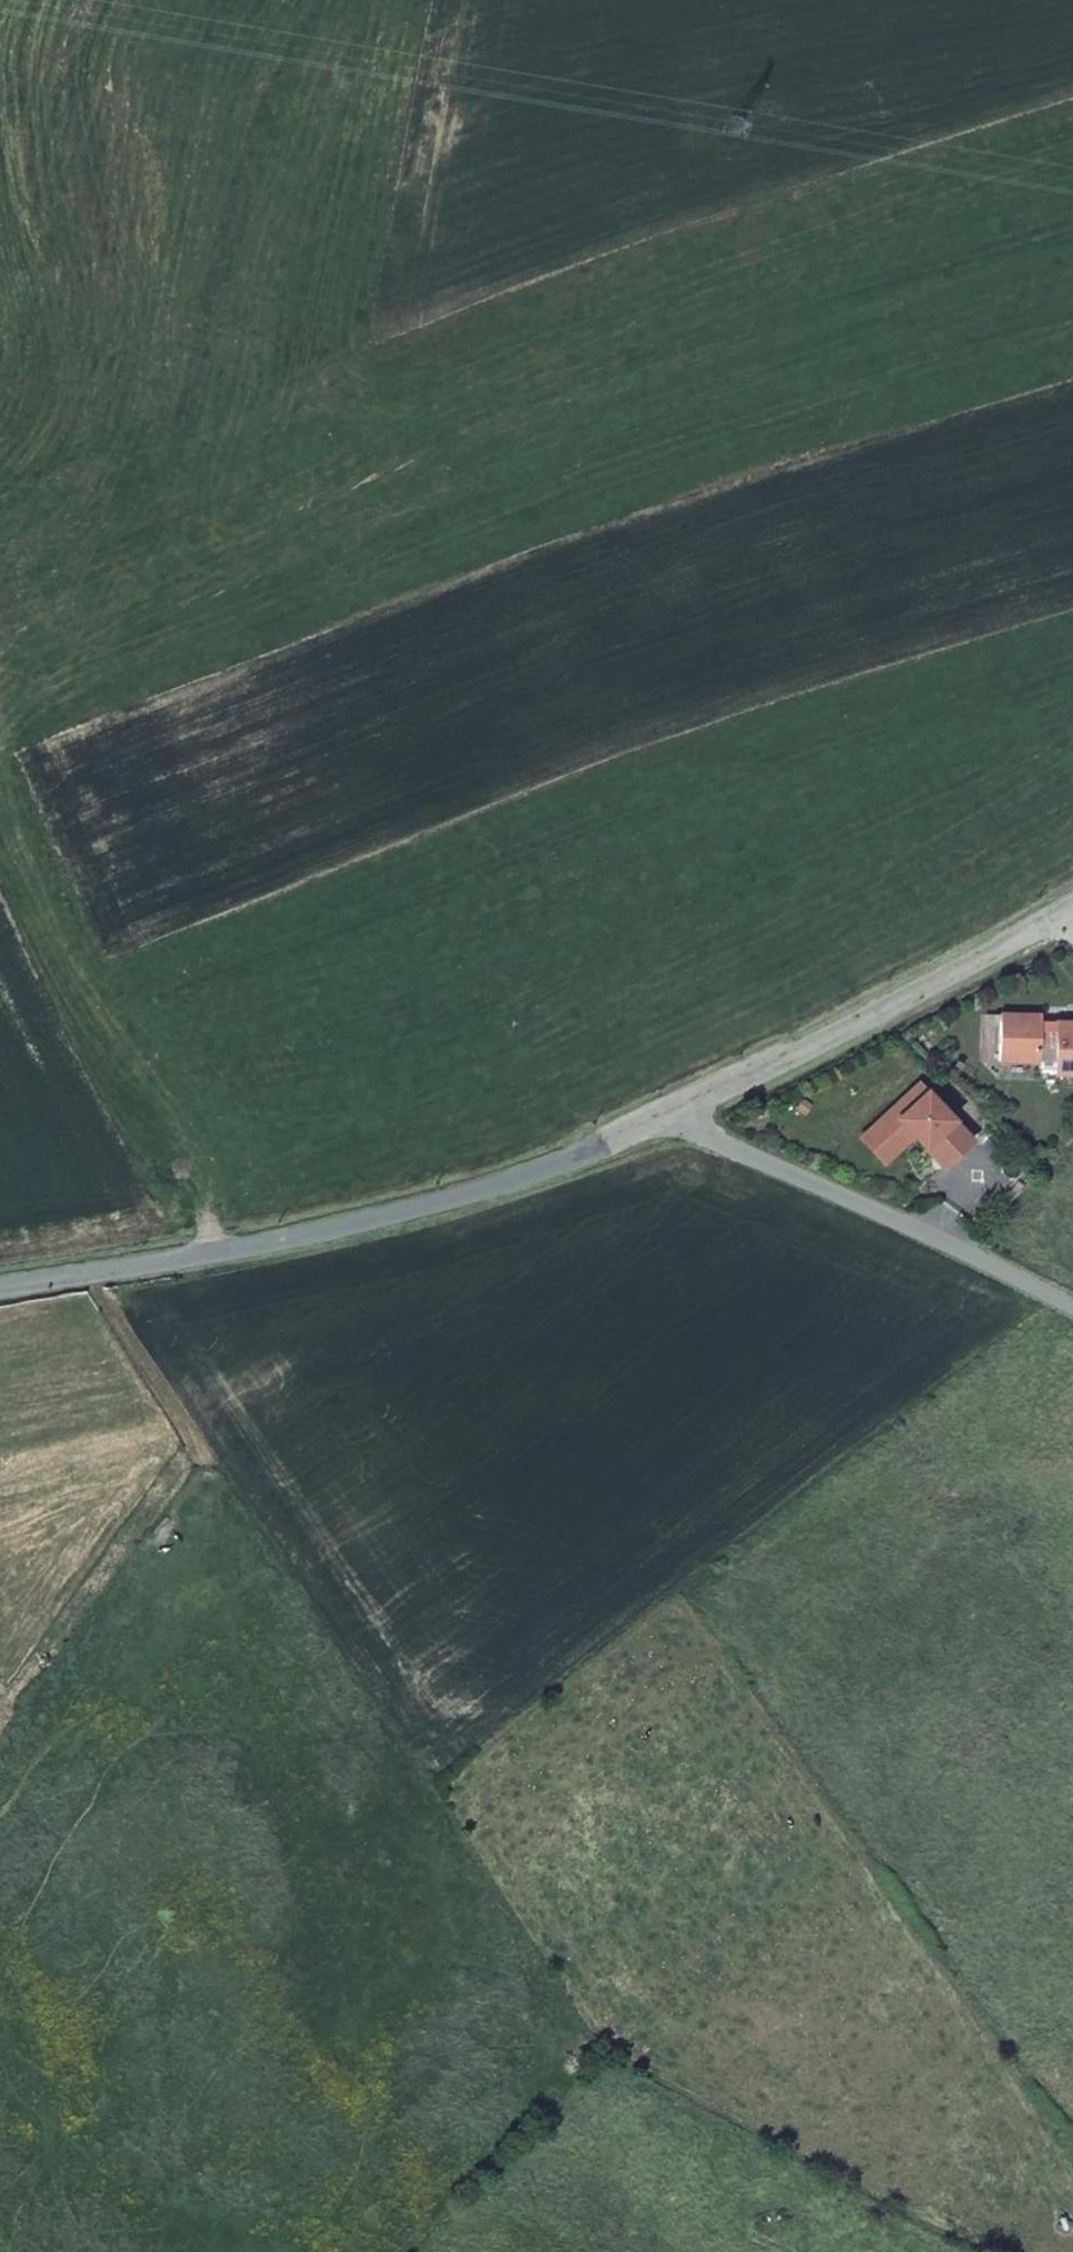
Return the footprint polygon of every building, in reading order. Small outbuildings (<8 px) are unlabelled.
[(1000,1009),(997,1055),(1038,1057),(1037,1063),(1054,1064),(1053,1070),(1072,1071),(1072,1019),(1055,1018),(1055,1024),(1039,1024),(1040,1010),(1000,1009)] [(925,1085),(917,1076),(899,1091),(907,1098),(925,1085)] [(907,1098),(899,1091),(870,1118),(892,1142),(909,1127),(941,1161),(969,1135),(925,1085),(907,1098)] [(858,1129),(880,1154),(892,1142),(870,1118),(858,1129)]
